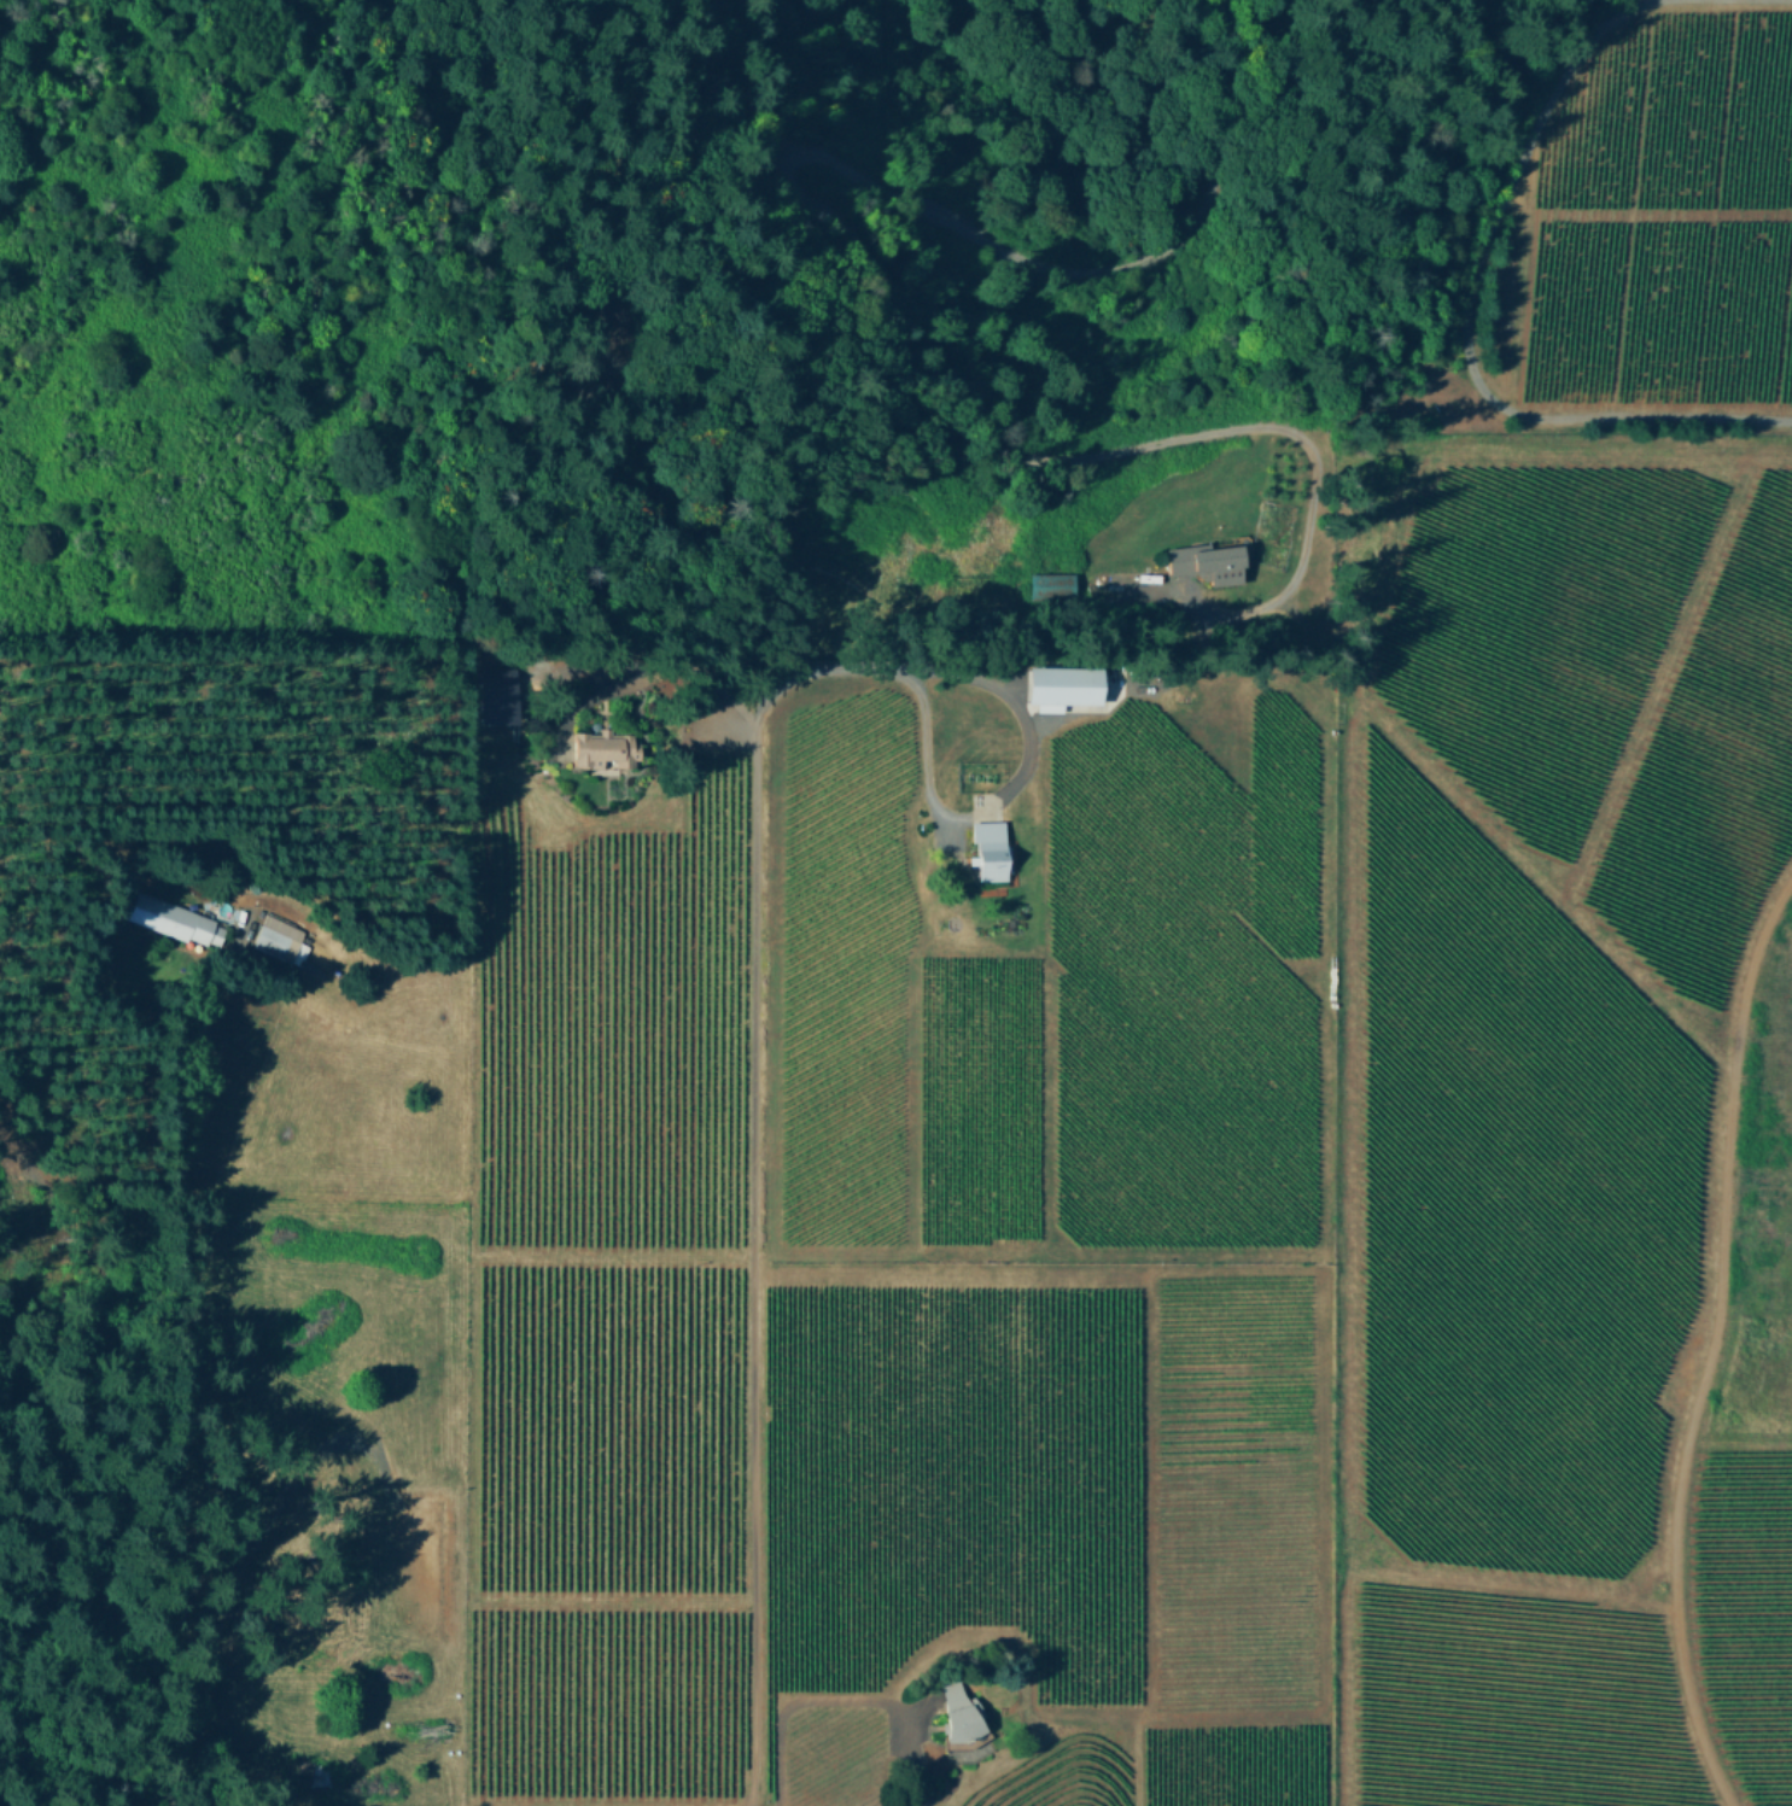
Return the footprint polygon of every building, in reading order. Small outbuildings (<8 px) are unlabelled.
[(1238,544),(1209,547),(1208,542),(1164,547),(1168,577),(1208,572),(1210,586),(1243,583),(1238,544)] [(1028,572),(1027,597),(1073,597),(1074,573),(1028,572)] [(572,731),(572,767),(602,767),(602,765),(638,765),(638,741),(632,741),(632,731),(599,731),(599,732),(572,731)] [(1005,881),(1004,820),(974,822),(975,881),(1005,881)] [(141,889),(130,916),(217,949),(228,922),(141,889)] [(305,929),(267,911),(251,945),(299,966),(309,945),(300,941),(305,929)] [(976,1695),(964,1697),(961,1681),(939,1684),(948,1740),(983,1732),(976,1695)]
